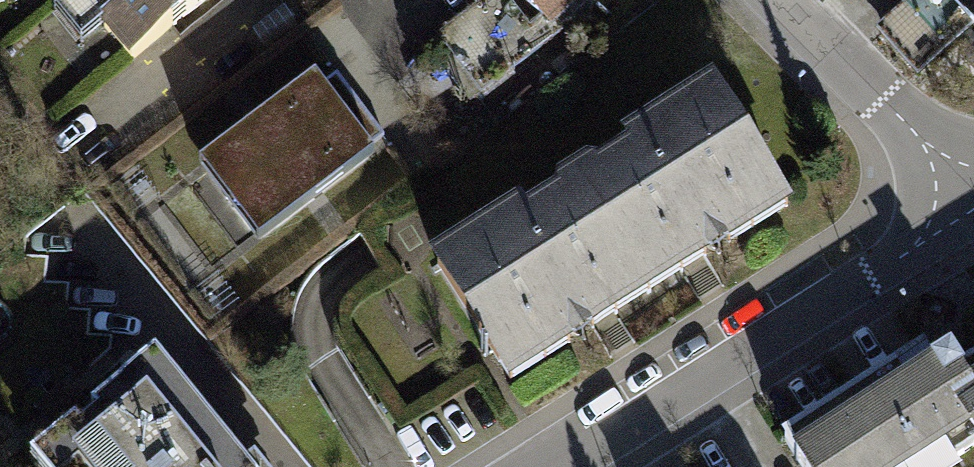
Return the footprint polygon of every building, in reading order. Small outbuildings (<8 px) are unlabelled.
[(133,58),(205,0),(85,0),(133,58)] [(561,27),(586,0),(533,0),(561,27)] [(883,29),(919,70),(972,23),(973,25),(973,0),(916,0),(883,29)] [(203,161),(232,201),(349,117),(320,77),(203,161)] [(586,173),(576,179),(637,274),(667,254),(674,264),(699,248),(701,236),(694,225),(704,219),(712,231),(722,233),(748,216),(743,208),(776,187),(713,89),(628,143),(634,152),(613,165),(611,177),(586,173)] [(378,156),(349,117),(232,201),(260,241),(378,156)] [(520,211),(436,263),(498,363),(532,341),(538,350),(562,334),(565,324),(557,311),(568,305),(576,318),(586,319),(612,302),(606,294),(637,274),(576,179),(567,185),(562,209),(549,206),(526,220),(520,211)] [(784,443),(800,466),(950,466),(955,464),(958,466),(973,466),(973,368),(961,376),(949,359),(934,369),(923,352),(784,443)] [(156,358),(29,461),(35,466),(244,466),(156,358)]
